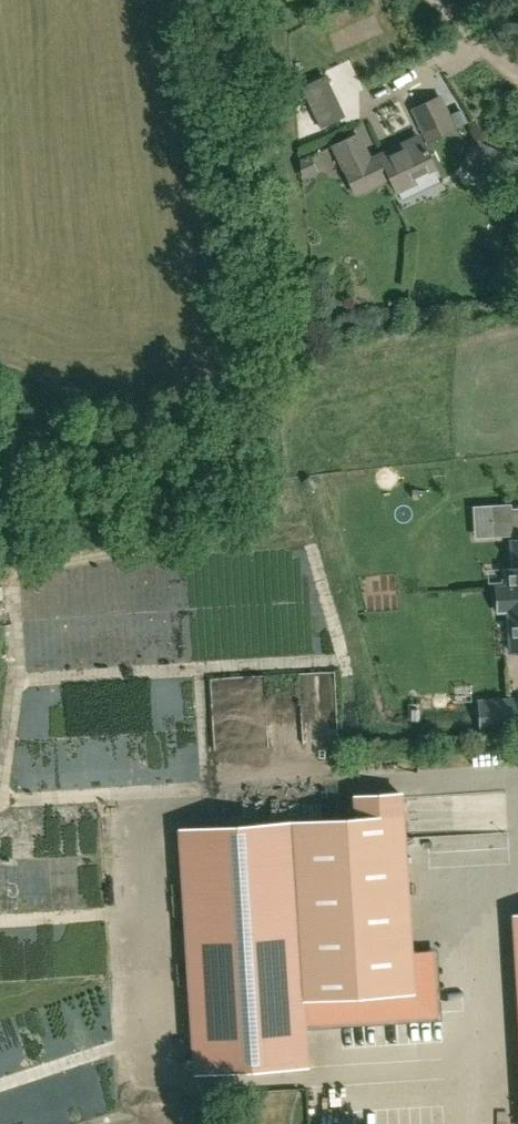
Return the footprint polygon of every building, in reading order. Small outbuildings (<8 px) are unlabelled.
[(300,88),(320,129),(345,117),(325,76),(300,88)] [(430,143),(460,130),(444,94),(414,107),(430,143)] [(359,131),(332,144),(344,170),(355,192),(389,176),(396,190),(397,190),(402,199),(438,181),(432,168),(434,167),(423,142),(410,148),(407,141),(371,157),(359,131)] [(466,159),(492,172),(502,152),(476,139),(466,159)] [(473,507),(475,538),(493,537),(517,535),(517,508),(511,509),(511,504),(490,506),(473,507)] [(515,651),(517,651),(517,539),(511,540),(513,569),(506,569),(507,582),(506,583),(506,586),(495,587),(497,611),(508,611),(508,615),(510,650),(511,652),(515,651)] [(511,730),(509,698),(478,700),(480,731),(511,730)] [(308,745),(337,744),(335,715),(324,716),(325,724),(307,725),(308,745)] [(357,818),(180,829),(195,1072),(306,1066),(303,1029),(302,999),(344,996),(346,1022),(437,1016),(435,984),(430,984),(429,975),(434,975),(433,951),(409,952),(409,950),(399,793),(355,796),(357,818)]
